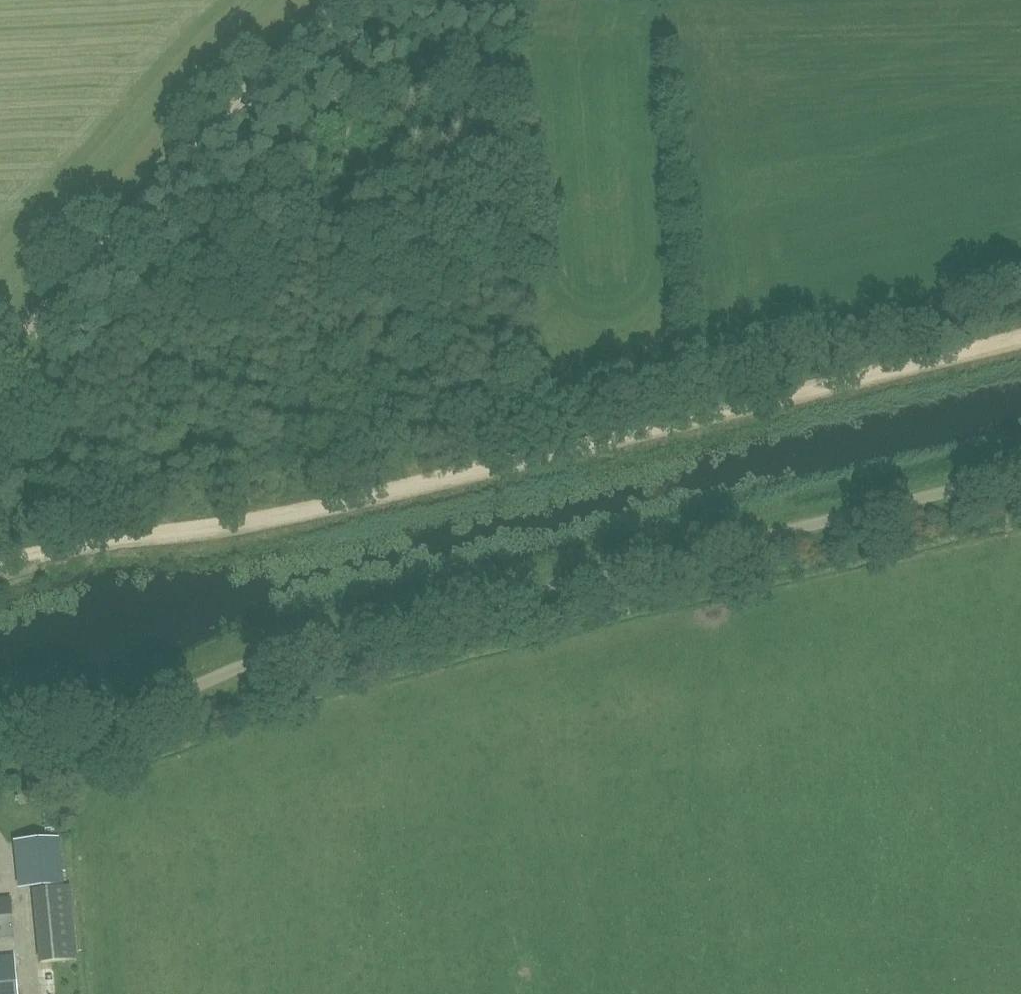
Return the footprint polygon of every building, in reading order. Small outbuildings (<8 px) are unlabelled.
[(70,887),(34,890),(41,963),(77,960),(70,887)] [(0,899),(0,938),(14,936),(11,898),(0,899)] [(15,957),(0,958),(0,993),(18,993),(15,957)]
